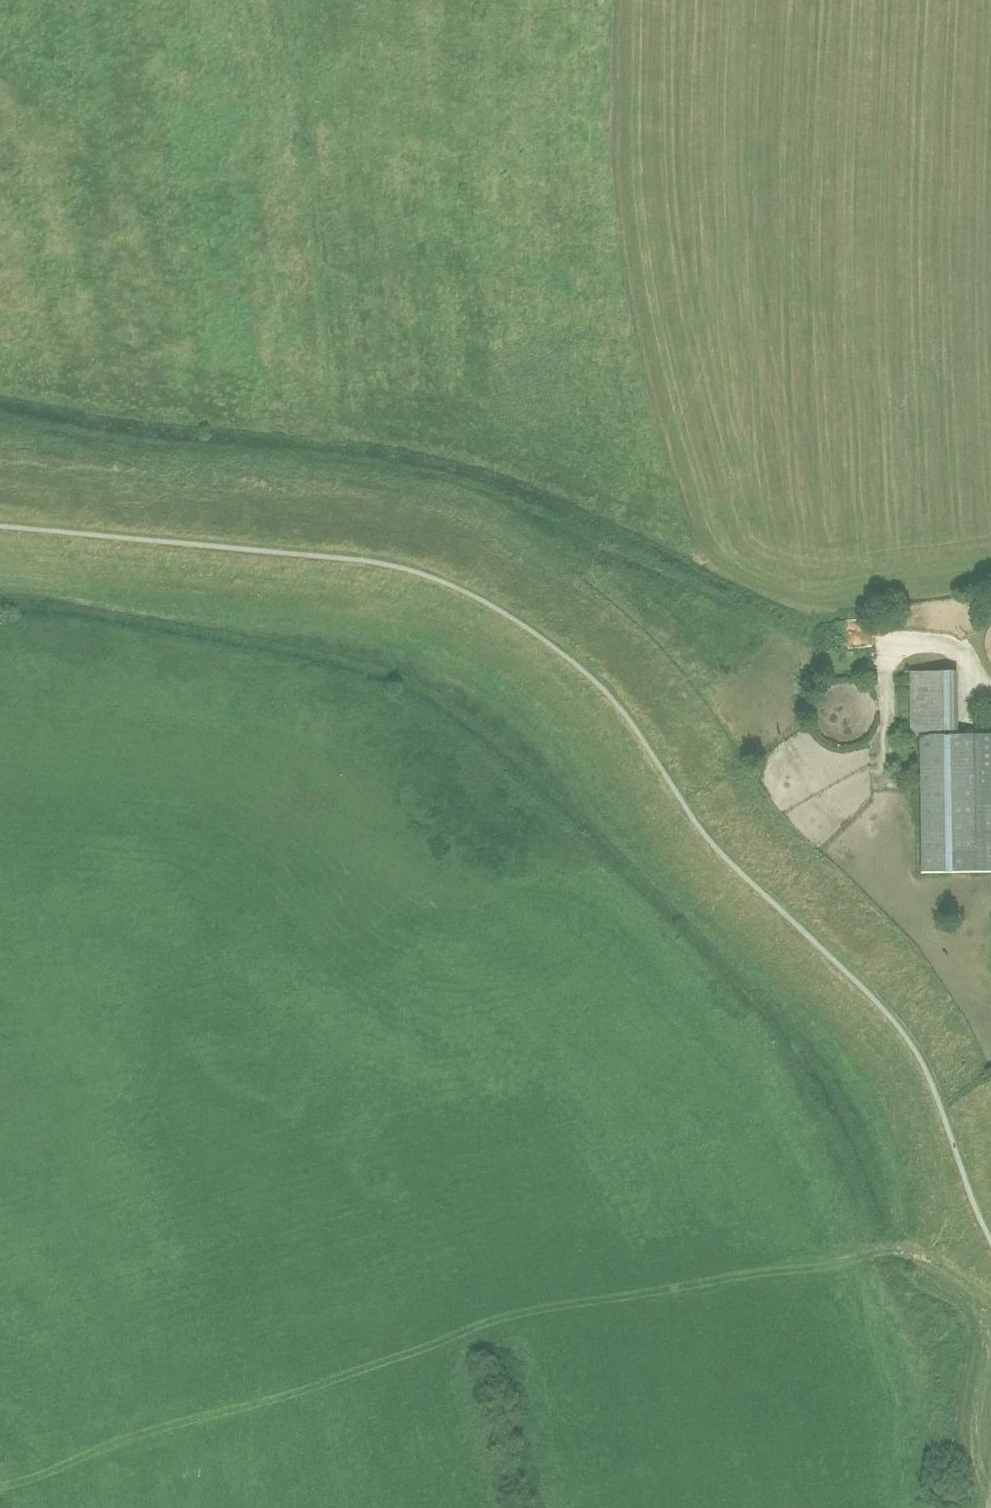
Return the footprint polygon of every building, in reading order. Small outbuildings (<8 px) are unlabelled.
[(973,733),(957,734),(956,670),(910,671),(911,733),(922,733),(924,871),(975,870),(990,870),(990,820),(975,820),(974,804),(990,804),(990,733),(973,733)]
